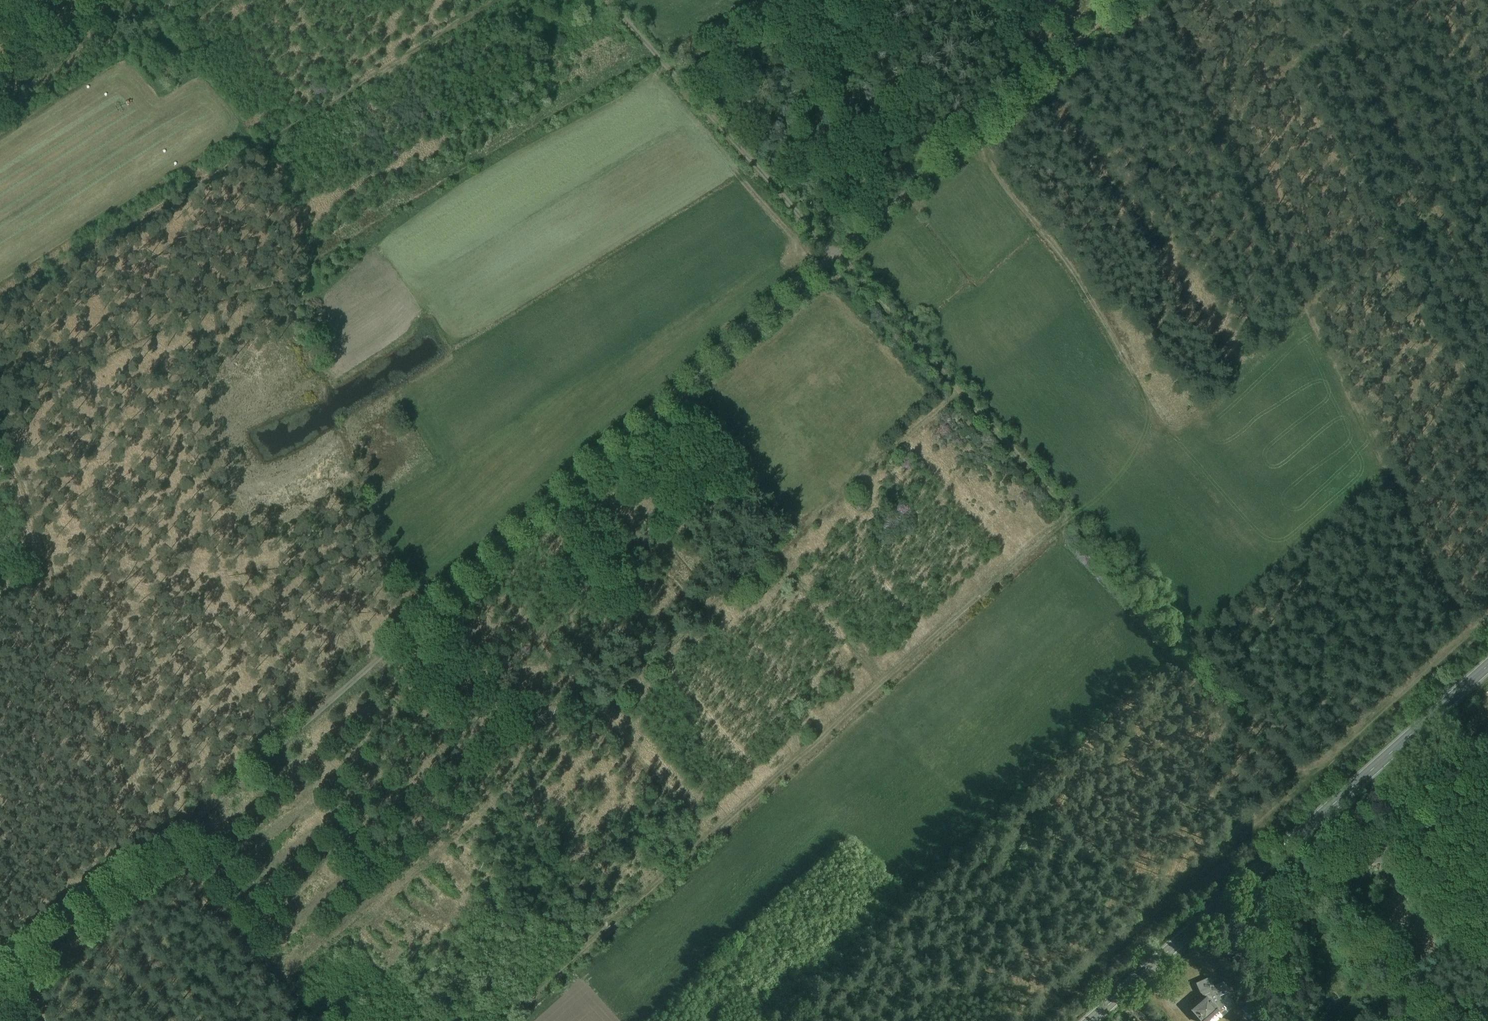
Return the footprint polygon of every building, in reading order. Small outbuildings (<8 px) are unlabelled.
[(1232,1001),(1223,982),(1214,986),(1210,977),(1193,983),(1201,999),(1189,1008),(1201,1020),(1210,1020),(1232,1001)]
